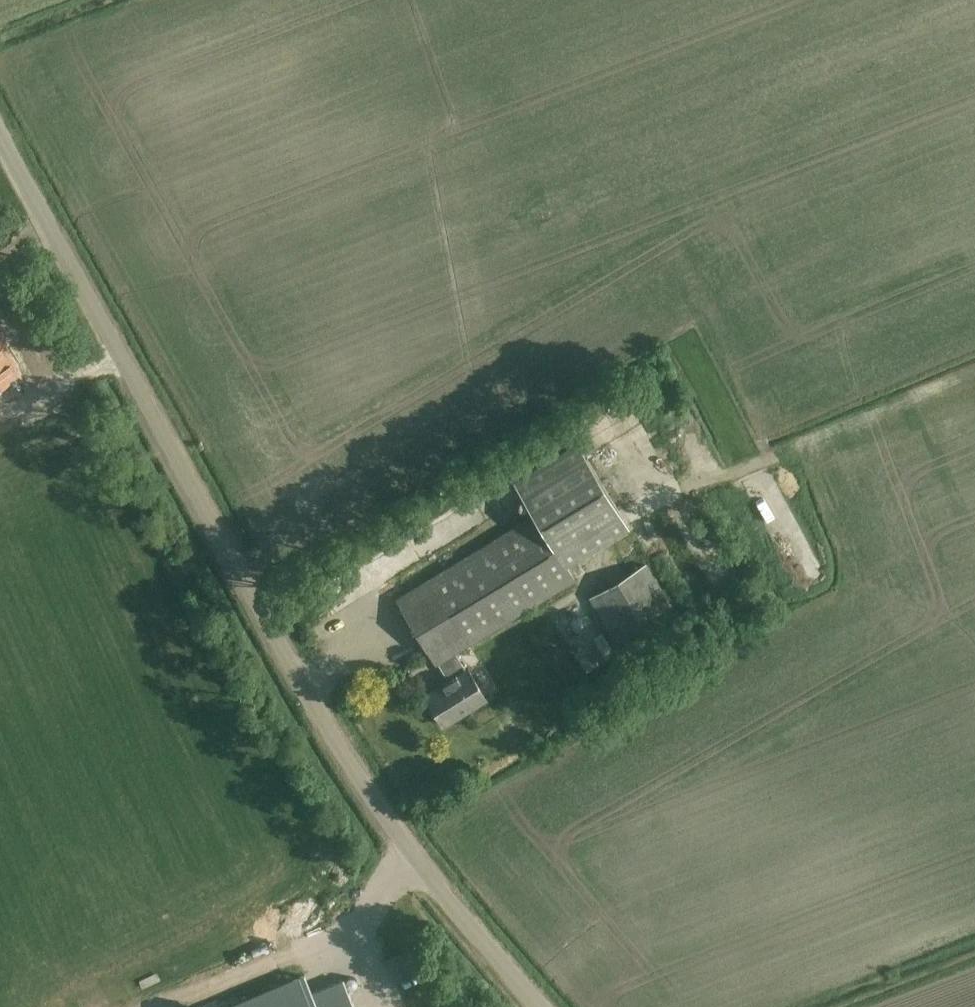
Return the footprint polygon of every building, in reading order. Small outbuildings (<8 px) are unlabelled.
[(18,376),(0,345),(0,386),(18,376)] [(629,528),(577,442),(514,481),(534,515),(396,599),(436,665),(437,664),(448,681),(424,695),(443,726),(487,699),(468,669),(466,670),(455,652),(575,580),(566,566),(629,528)] [(778,526),(764,494),(756,498),(770,530),(778,526)] [(650,545),(666,575),(660,578),(680,617),(708,602),(671,534),(650,545)] [(680,619),(646,564),(589,599),(623,654),(680,619)] [(579,618),(564,626),(580,654),(595,646),(579,618)] [(399,647),(413,646),(412,631),(398,632),(399,647)] [(343,981),(312,994),(305,978),(235,1006),(354,1006),(343,981)]
